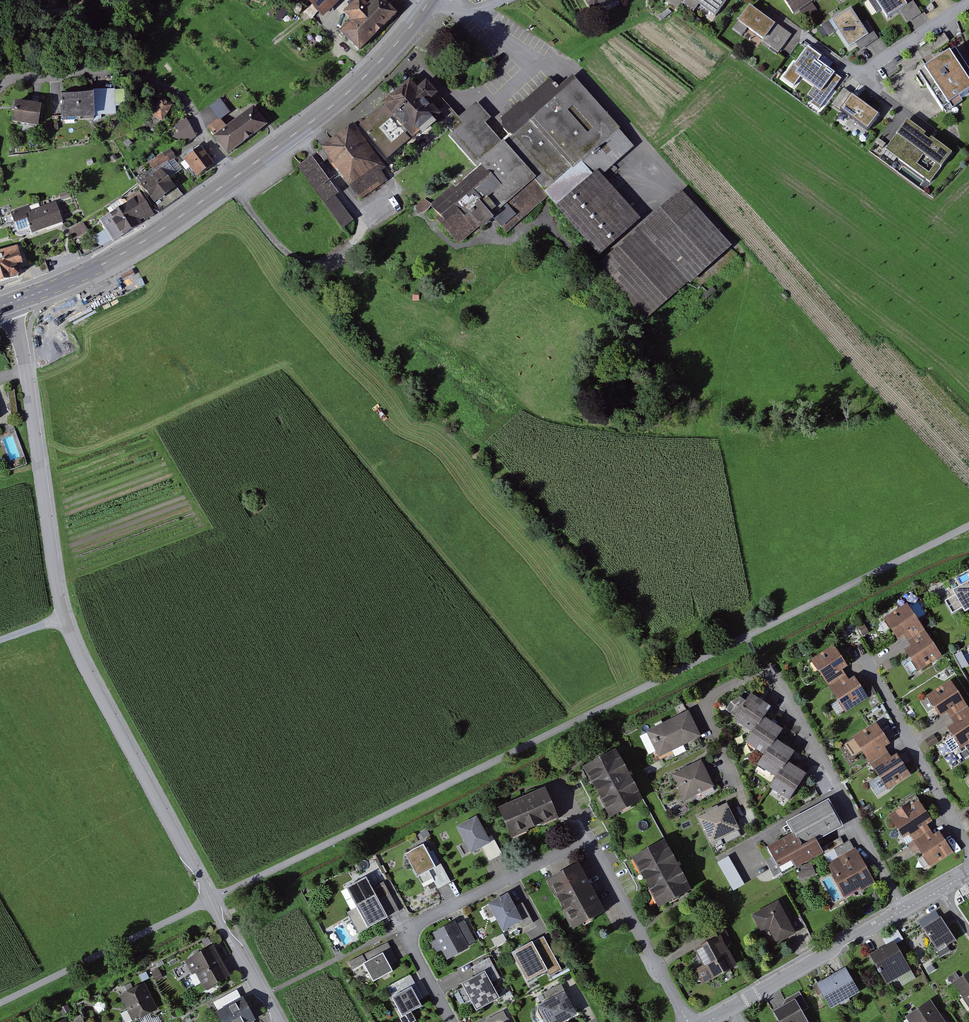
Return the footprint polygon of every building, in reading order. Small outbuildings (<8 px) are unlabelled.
[(324,17),(342,0),(307,0),(324,17)] [(359,51),(397,14),(383,0),(373,0),(368,5),(363,0),(360,0),(345,15),(351,22),(340,32),(359,51)] [(593,15),(623,0),(585,0),(593,15)] [(715,21),(731,0),(667,0),(667,1),(681,12),(687,4),(698,13),(700,10),(715,21)] [(795,16),(816,2),(815,0),(784,0),(795,16)] [(887,17),(899,9),(908,22),(915,18),(921,13),(913,0),(867,0),(875,12),(882,8),(887,17)] [(780,55),(793,36),(750,6),(733,31),(749,42),(753,36),(780,55)] [(861,24),(850,8),(824,26),(829,35),(837,29),(849,47),(855,43),(861,51),(870,45),(879,39),(866,21),(861,24)] [(820,110),(843,80),(821,64),(824,60),(810,50),(798,66),(794,63),(782,79),(795,88),(802,78),(815,88),(809,97),(816,102),(814,105),(820,110)] [(968,99),(968,69),(957,52),(922,76),(948,113),(968,99)] [(893,60),(883,64),(886,74),(897,71),(893,60)] [(636,145),(580,81),(507,144),(539,181),(557,202),(562,208),(602,174),(636,145)] [(412,82),(382,108),(397,126),(406,136),(422,155),(425,158),(428,156),(455,133),(452,129),(461,121),(429,84),(420,91),(412,82)] [(870,129),(881,114),(845,87),(834,102),(870,129)] [(93,96),(67,97),(67,121),(94,120),(93,96)] [(42,106),(17,105),(17,126),(41,127),(42,106)] [(483,204),(496,219),(539,181),(507,144),(489,123),(492,119),(480,105),(461,121),(452,129),(455,133),(484,166),(502,188),(483,204)] [(173,110),(160,106),(154,123),(166,127),(173,110)] [(397,126),(382,108),(357,130),(372,148),(397,126)] [(233,156),(269,130),(255,111),(219,137),(233,156)] [(188,117),(173,124),(182,144),(198,137),(188,117)] [(886,149),(934,186),(958,156),(910,119),(886,149)] [(354,126),(322,153),(353,189),(385,162),(381,157),(372,148),(357,130),(354,126)] [(484,166),(455,133),(428,156),(455,187),(457,189),(484,166)] [(385,162),(353,189),(365,203),(399,174),(422,155),(406,136),(381,157),(385,162)] [(201,150),(184,161),(197,181),(214,170),(201,150)] [(169,175),(182,169),(174,153),(152,163),(155,169),(164,165),(169,175)] [(399,174),(429,209),(455,187),(428,156),(425,158),(422,155),(399,174)] [(341,196),(313,158),(301,167),(341,224),(351,217),(338,199),(341,196)] [(502,188),(484,166),(457,189),(455,187),(429,209),(462,247),(496,219),(483,204),(502,188)] [(641,219),(602,174),(562,208),(559,211),(598,257),(641,219)] [(161,210),(182,196),(170,178),(149,192),(161,210)] [(557,202),(539,181),(496,219),(508,234),(532,213),(538,219),(557,202)] [(100,218),(112,238),(151,215),(140,195),(100,218)] [(684,195),(606,262),(653,316),(731,249),(684,195)] [(59,204),(29,211),(35,233),(64,226),(59,204)] [(75,239),(88,231),(82,223),(70,231),(75,239)] [(0,253),(0,275),(25,269),(21,248),(0,253)] [(953,591),(955,595),(945,601),(952,614),(962,608),(965,613),(968,611),(968,582),(953,591)] [(923,627),(909,606),(886,621),(900,642),(904,640),(907,645),(920,636),(917,631),(923,627)] [(920,636),(907,645),(910,650),(907,652),(920,672),(942,657),(930,638),(924,642),(920,636)] [(849,668),(835,646),(812,661),(826,683),(829,680),(832,685),(846,676),(843,672),(849,668)] [(846,676),(832,685),(836,691),(833,693),(846,712),(868,697),(856,678),(850,682),(846,676)] [(968,705),(954,683),(931,698),(945,720),(949,717),(952,722),(965,713),(962,709),(968,705)] [(771,707),(752,694),(736,719),(754,731),(763,718),(771,707)] [(691,713),(652,731),(663,757),(703,740),(691,713)] [(952,722),(956,728),(953,730),(965,749),(968,746),(968,719),(965,713),(952,722)] [(782,731),(763,718),(754,731),(747,743),(766,755),(775,742),(782,731)] [(892,746),(878,724),(855,739),(869,761),(872,758),(875,763),(889,754),(886,750),(892,746)] [(938,742),(933,735),(925,740),(929,748),(938,742)] [(938,744),(943,755),(960,748),(956,737),(938,744)] [(793,754),(775,742),(766,755),(759,766),(777,778),(786,764),(793,754)] [(617,751),(586,768),(614,817),(645,800),(617,751)] [(889,754),(875,763),(879,769),(876,771),(888,790),(911,775),(898,756),(893,760),(889,754)] [(703,763),(676,775),(688,802),(715,790),(703,763)] [(804,776),(786,764),(777,778),(770,788),(788,800),(804,776)] [(544,786),(503,807),(519,837),(559,815),(544,786)] [(789,824),(794,833),(772,845),(787,872),(825,852),(819,841),(846,826),(831,800),(789,824)] [(935,824),(921,803),(898,818),(912,839),(916,837),(919,842),(932,833),(929,828),(935,824)] [(727,805),(701,818),(712,841),(738,828),(727,805)] [(477,818),(459,827),(473,855),(492,846),(477,818)] [(932,833),(919,842),(922,847),(919,849),(932,868),(954,854),(942,835),(936,839),(932,833)] [(666,839),(635,857),(663,906),(694,888),(666,839)] [(425,844),(407,853),(420,878),(438,869),(425,844)] [(873,884),(851,845),(831,856),(853,895),(873,884)] [(730,857),(720,863),(736,891),(747,885),(730,857)] [(579,868),(552,882),(576,927),(602,913),(579,868)] [(367,879),(348,889),(368,928),(387,918),(367,879)] [(509,894),(488,906),(503,934),(524,923),(509,894)] [(780,903),(760,914),(779,947),(799,936),(780,903)] [(943,916),(924,928),(939,950),(958,938),(943,916)] [(462,920),(435,935),(448,960),(476,946),(462,920)] [(722,936),(699,949),(717,981),(740,969),(722,936)] [(537,941),(513,954),(529,985),(554,972),(537,941)] [(896,942),(872,955),(889,983),(912,970),(896,942)] [(397,962),(387,943),(348,963),(358,982),(370,976),(373,982),(393,972),(390,966),(397,962)] [(205,948),(185,960),(203,992),(224,981),(205,948)] [(848,969),(821,984),(834,1007),(861,992),(848,969)] [(488,972),(466,983),(480,1010),(502,999),(488,972)] [(955,984),(968,1004),(968,975),(955,984)] [(426,1005),(412,978),(391,990),(405,1016),(426,1005)] [(145,983),(122,994),(135,1021),(158,1010),(145,983)] [(542,1005),(551,1021),(565,1021),(578,1015),(566,992),(542,1005)] [(222,1011),(228,1021),(253,1021),(258,1019),(245,998),(222,1011)] [(777,1011),(783,1021),(810,1021),(797,1000),(777,1011)] [(906,1017),(910,1021),(944,1021),(930,1002),(906,1017)]
